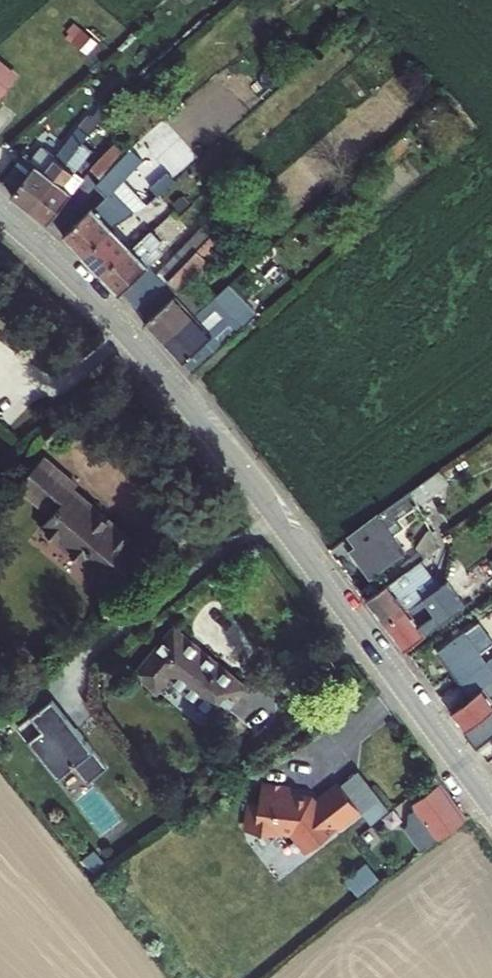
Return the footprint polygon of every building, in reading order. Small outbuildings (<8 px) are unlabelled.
[(54,173),(25,213),(42,227),(78,184),(70,176),(90,154),(76,144),(59,166),(54,173)] [(25,213),(54,173),(29,154),(21,164),(15,159),(0,178),(0,186),(8,192),(5,196),(25,213)] [(96,171),(105,181),(124,165),(115,155),(96,171)] [(85,210),(56,239),(74,257),(105,226),(141,204),(123,188),(136,178),(146,169),(134,156),(124,165),(105,181),(97,188),(92,191),(99,199),(86,211),(85,210)] [(146,188),(153,194),(166,183),(159,176),(146,188)] [(141,204),(158,219),(168,209),(153,194),(141,204)] [(168,209),(158,219),(170,231),(180,221),(174,215),(168,209)] [(105,226),(74,257),(95,277),(125,246),(105,226)] [(95,277),(114,297),(120,291),(136,307),(164,277),(201,242),(194,235),(157,270),(147,261),(153,255),(163,244),(148,229),(138,240),(129,250),(125,246),(95,277)] [(164,277),(136,307),(145,317),(140,322),(159,343),(190,315),(170,294),(207,260),(203,255),(217,243),(210,234),(201,242),(164,277)] [(225,284),(190,315),(159,343),(186,373),(254,314),(225,284)] [(103,591),(139,554),(66,488),(71,483),(39,455),(13,485),(17,488),(43,511),(29,527),(103,591)] [(400,501),(345,542),(352,552),(346,555),(367,582),(395,562),(385,548),(397,539),(390,528),(408,514),(400,501)] [(376,623),(381,631),(408,612),(419,604),(431,596),(411,569),(389,586),(391,588),(364,608),(376,623)] [(381,631),(401,655),(490,592),(490,591),(483,581),(430,618),(419,604),(408,612),(381,631)] [(253,684),(184,624),(144,666),(163,683),(175,671),(225,715),(253,684)] [(472,698),(491,683),(491,627),(483,633),(444,660),(472,698)] [(472,698),(449,716),(460,730),(466,739),(479,729),(491,745),(491,700),(490,697),(491,696),(491,683),(472,698)] [(42,704),(19,723),(62,775),(77,763),(91,780),(111,764),(78,724),(67,734),(42,704)] [(364,768),(345,782),(363,807),(352,815),(365,832),(395,810),(364,768)] [(320,800),(316,794),(299,791),(300,783),(270,778),(267,796),(260,794),(254,823),(283,828),(283,825),(298,827),(313,846),(340,826),(339,825),(352,815),(363,807),(345,782),(320,800)] [(435,779),(411,798),(441,835),(464,816),(435,779)] [(422,847),(434,839),(419,815),(407,823),(422,847)] [(359,882),(371,897),(395,878),(384,863),(359,882)]
